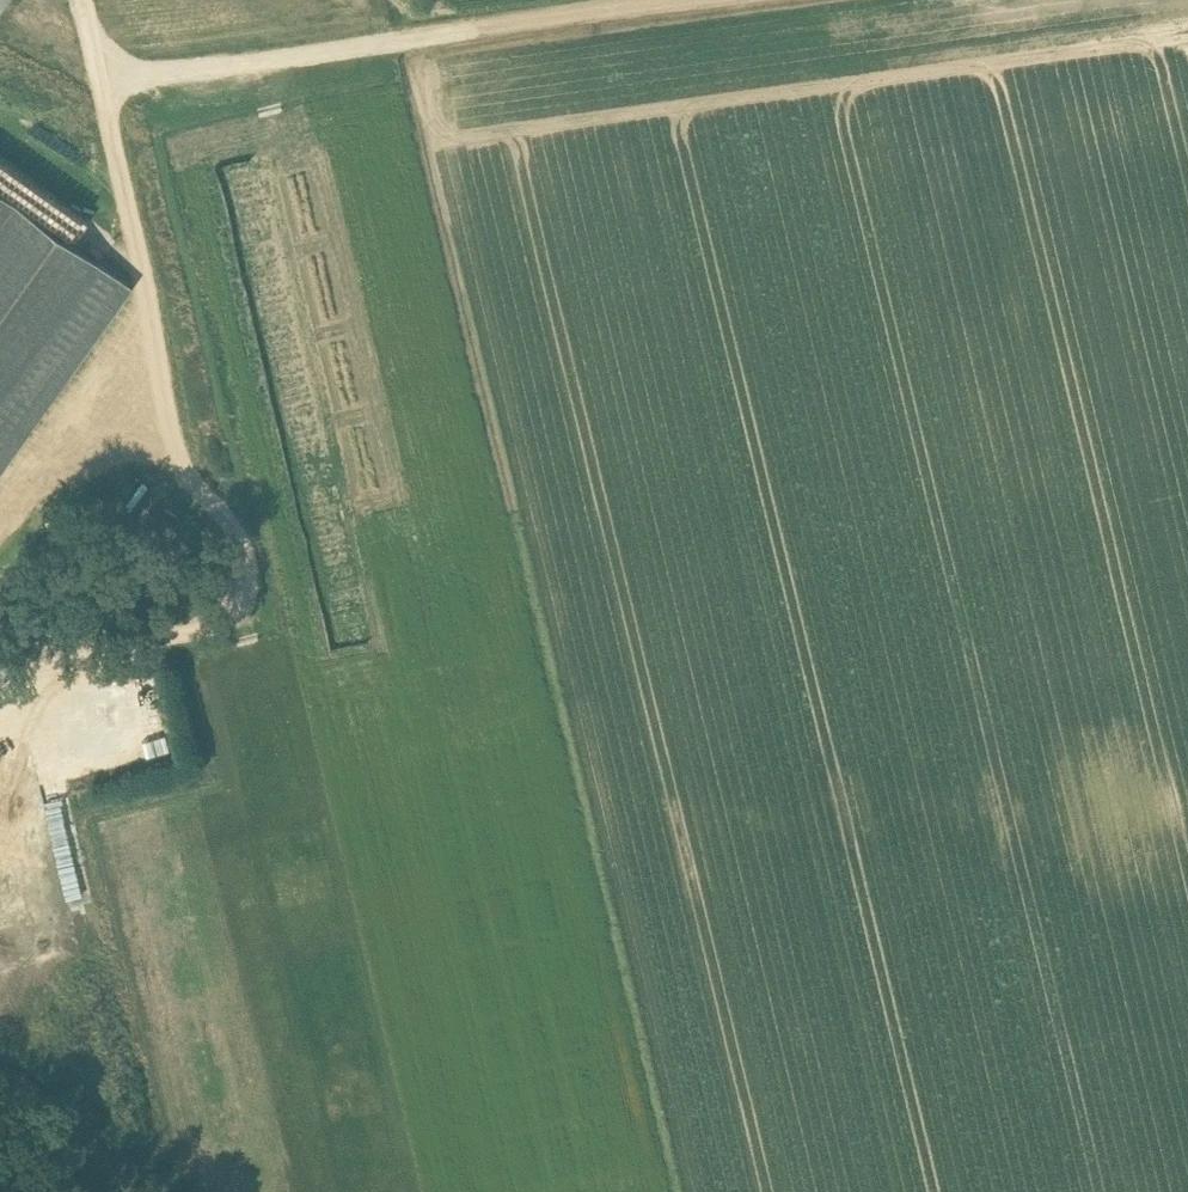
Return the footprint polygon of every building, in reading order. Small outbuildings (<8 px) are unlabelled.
[(97,260),(0,190),(0,398),(97,260)]
